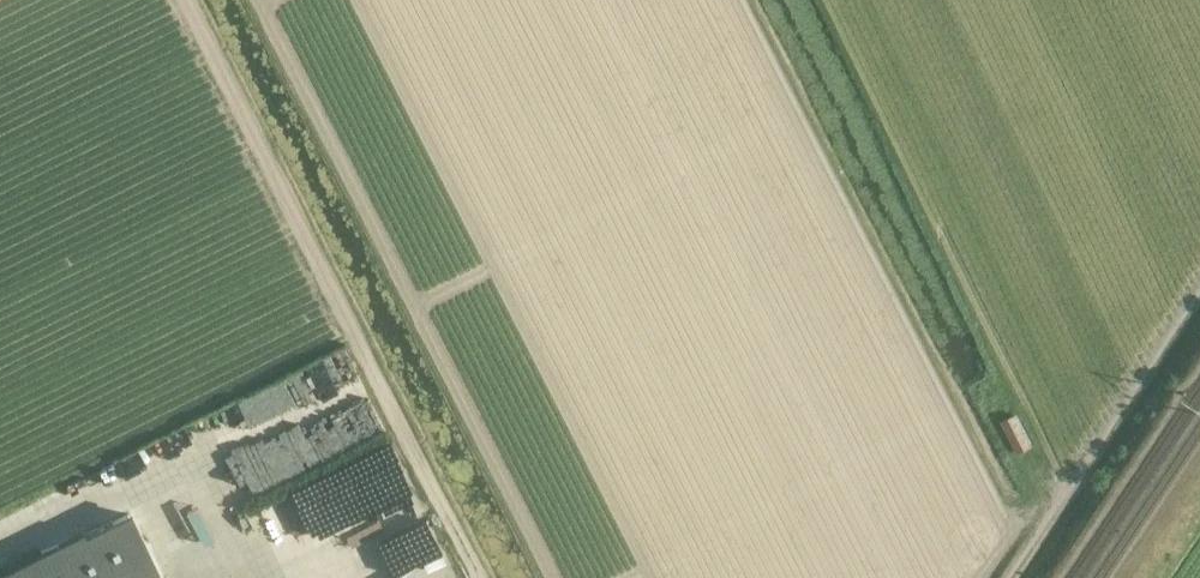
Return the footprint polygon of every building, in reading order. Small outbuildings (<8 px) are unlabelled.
[(1016,413),(1001,421),(1017,453),(1032,445),(1016,413)] [(341,503),(364,559),(412,539),(405,519),(422,512),(407,476),(341,503)] [(126,513),(84,535),(82,531),(0,573),(0,577),(159,577),(126,513)]
